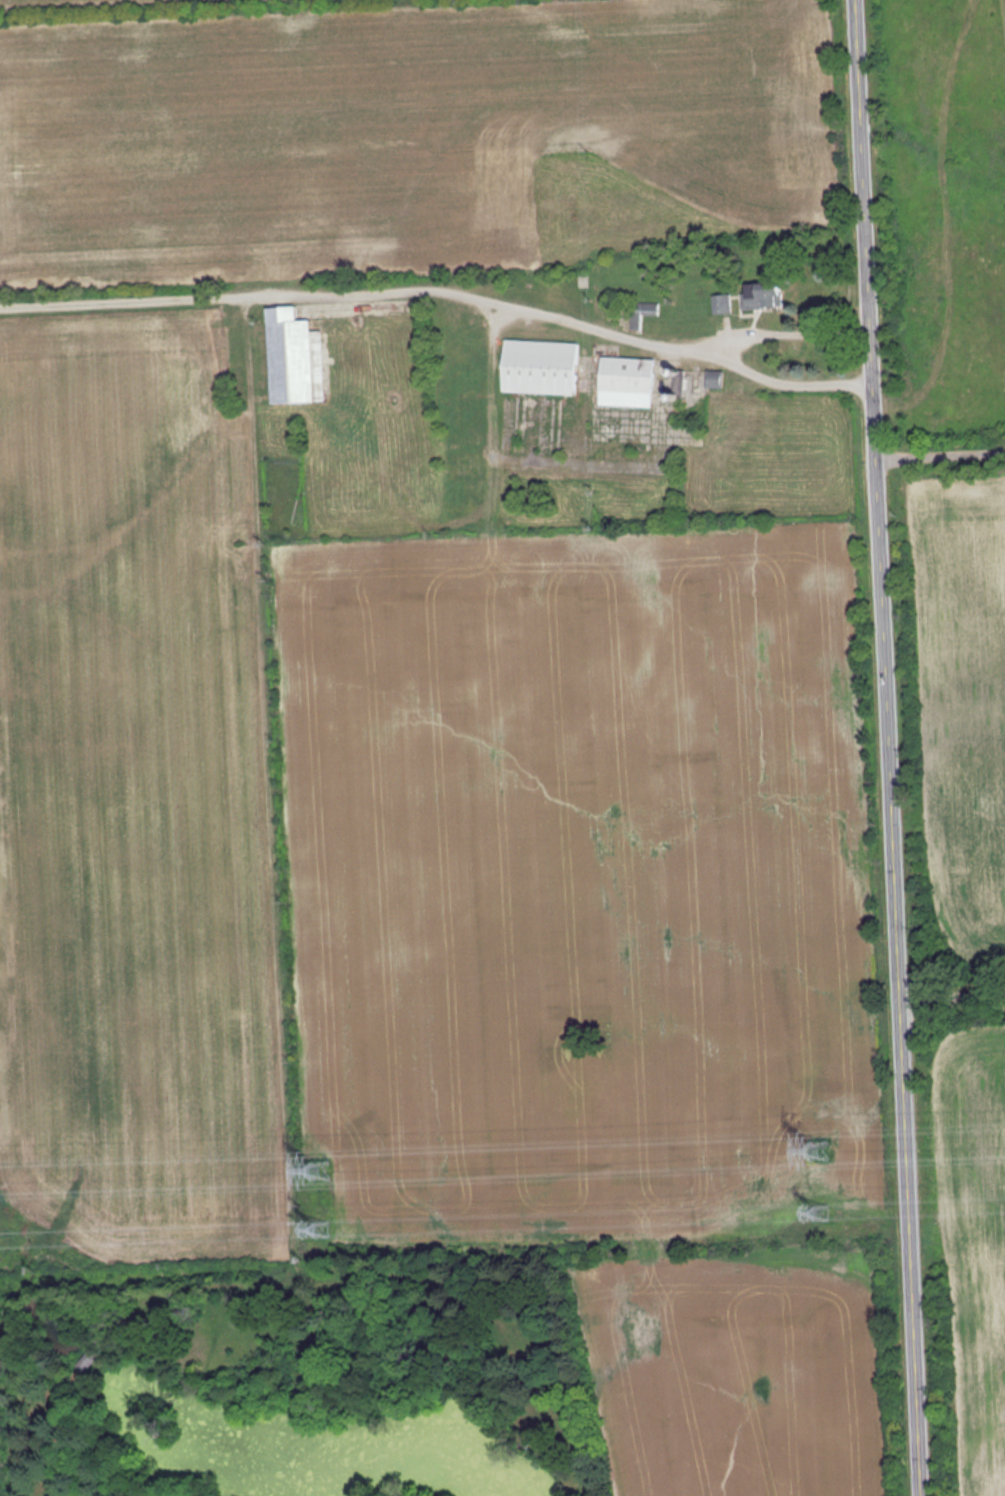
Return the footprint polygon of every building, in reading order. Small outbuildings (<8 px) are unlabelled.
[(741,308),(780,307),(779,282),(741,283),(741,308)] [(712,293),(712,313),(730,313),(730,293),(712,293)] [(658,302),(630,302),(630,330),(641,330),(641,316),(658,316),(658,302)] [(270,403),(324,401),(321,330),(309,331),(309,319),(295,319),(295,305),(266,306),(270,403)] [(502,340),(500,392),(576,395),(577,342),(502,340)] [(653,359),(599,357),(598,405),(652,407),(653,359)]
